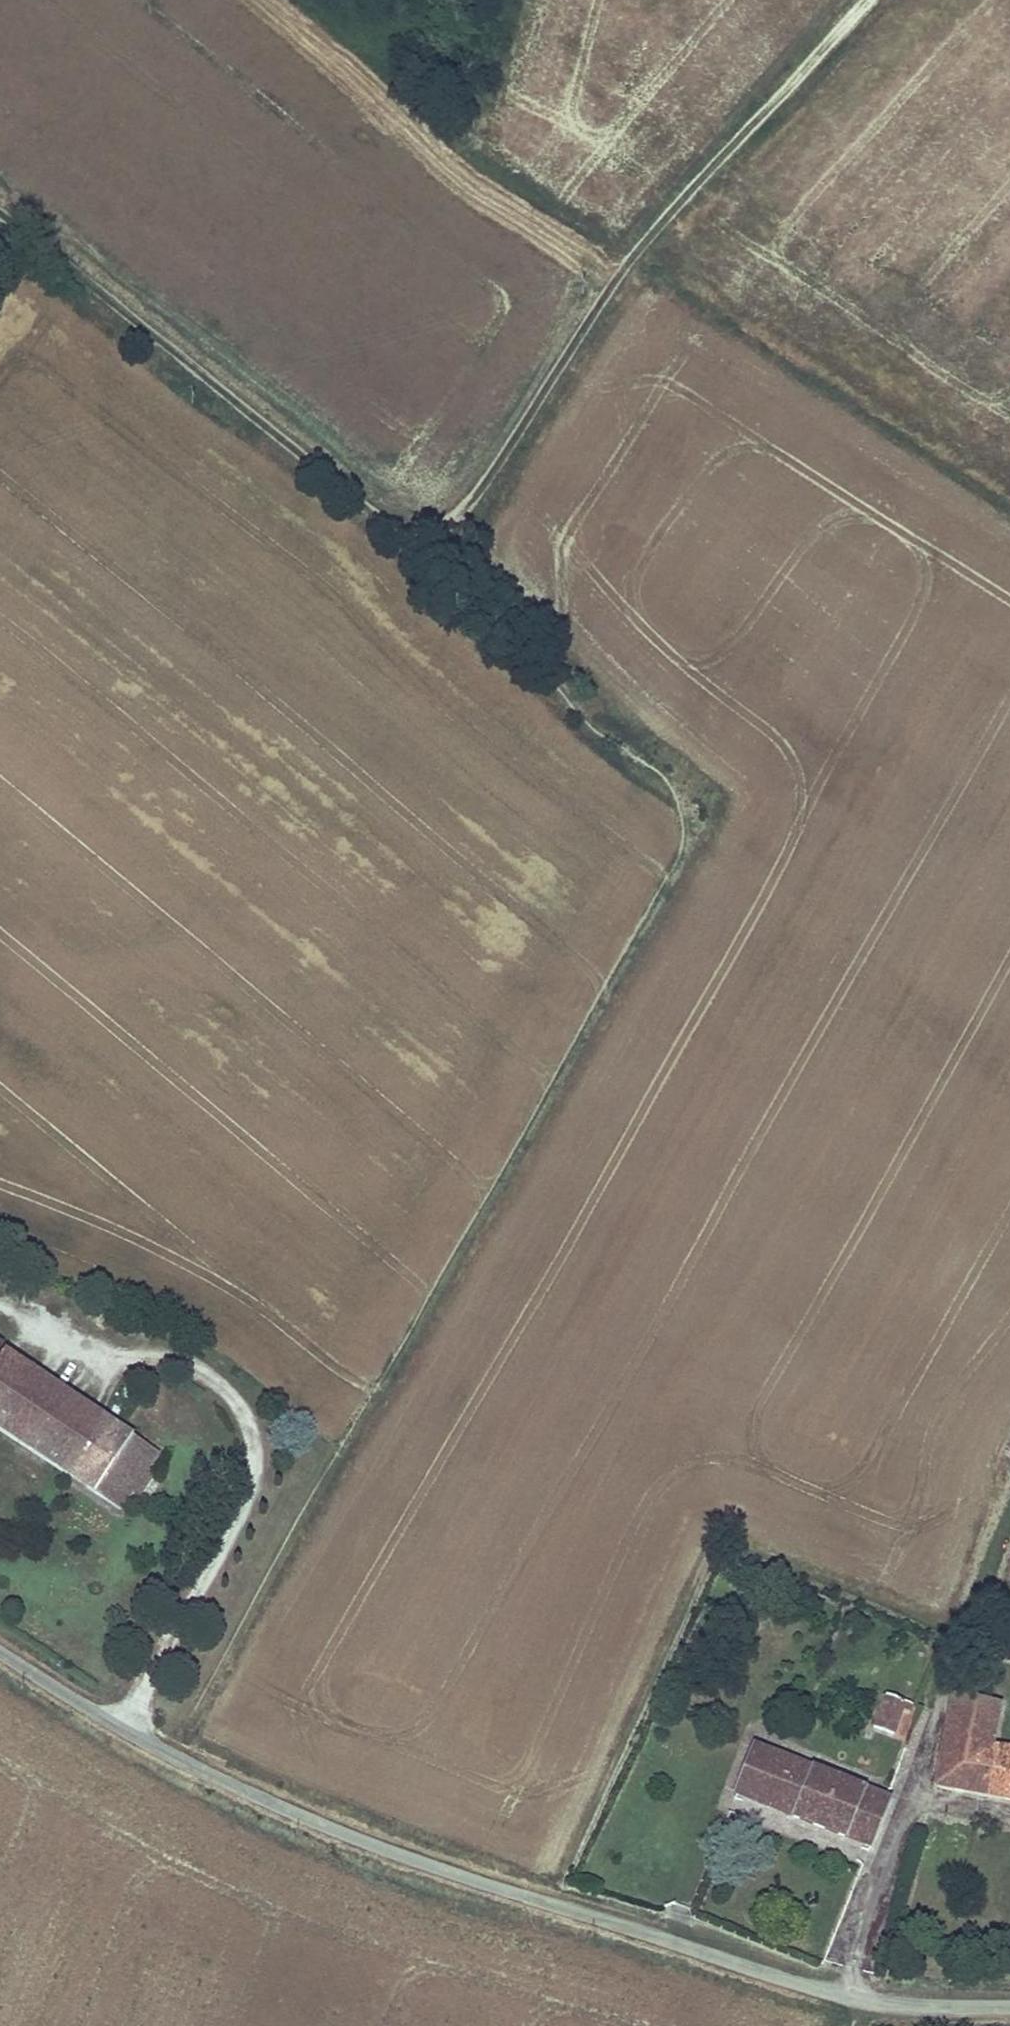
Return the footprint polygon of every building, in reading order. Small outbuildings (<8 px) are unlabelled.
[(0,1359),(0,1434),(96,1496),(135,1436),(5,1351),(0,1359)] [(131,1496),(137,1500),(153,1475),(147,1471),(160,1452),(135,1436),(96,1496),(121,1512),(131,1496)] [(905,1740),(915,1706),(880,1696),(870,1729),(905,1740)] [(933,1789),(1009,1802),(1009,1747),(995,1745),(1001,1705),(948,1696),(933,1789)] [(753,1743),(732,1796),(870,1850),(891,1797),(753,1743)]
